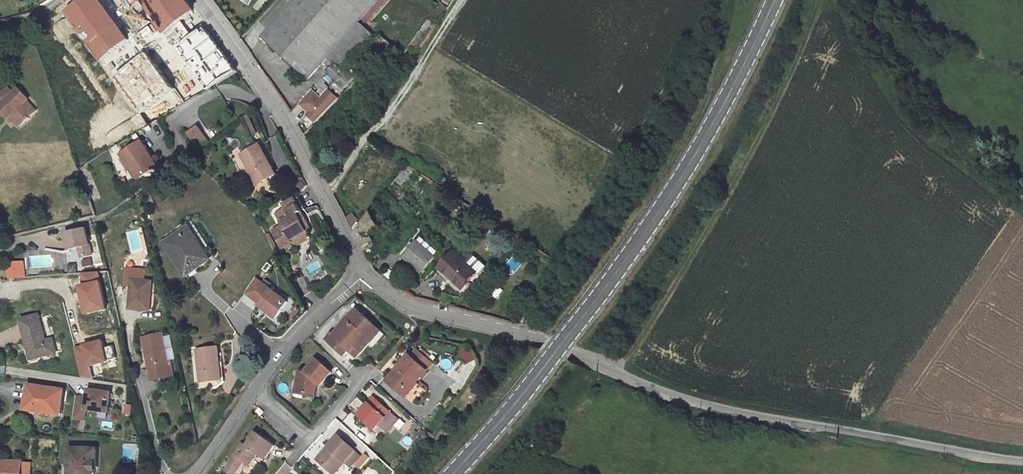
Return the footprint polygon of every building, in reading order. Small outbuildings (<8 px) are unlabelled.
[(96,0),(78,0),(65,9),(100,58),(125,40),(96,0)] [(163,28),(189,9),(182,0),(143,0),(163,28)] [(261,37),(307,79),(328,57),(358,24),(379,0),(295,0),(261,37)] [(358,24),(328,57),(343,70),(373,37),(358,24)] [(215,48),(200,27),(177,44),(209,87),(232,70),(215,48)] [(170,88),(143,53),(114,76),(141,111),(170,88)] [(339,85),(343,89),(354,78),(347,71),(345,73),(335,64),(329,72),(338,80),(335,82),(339,85)] [(328,71),(321,77),(332,86),(333,85),(335,82),(338,80),(329,72),(328,71)] [(237,100),(249,92),(243,83),(231,92),(237,100)] [(8,118),(10,116),(13,120),(19,127),(36,111),(26,101),(28,99),(19,89),(13,94),(8,88),(0,95),(0,109),(8,118)] [(300,103),(309,112),(307,114),(316,122),(339,99),(329,90),(321,98),(313,90),(300,103)] [(250,116),(245,118),(252,135),(257,133),(250,116)] [(198,126),(188,133),(199,150),(209,142),(198,126)] [(158,167),(142,141),(120,154),(136,180),(158,167)] [(259,144),(241,154),(249,168),(258,184),(276,174),(259,144)] [(117,147),(110,149),(114,162),(121,159),(117,147)] [(329,162),(320,166),(327,182),(330,184),(336,175),(335,174),(329,162)] [(407,165),(397,178),(403,182),(412,169),(407,165)] [(256,185),(258,184),(249,168),(247,170),(256,185)] [(285,208),(276,213),(283,225),(272,231),(282,249),(284,247),(285,248),(292,245),(291,244),(293,242),(292,240),(308,231),(312,230),(306,219),(303,221),(299,214),(302,212),(295,198),(294,197),(283,203),(285,208)] [(298,197),(295,198),(302,212),(305,210),(298,197)] [(352,214),(346,218),(351,228),(357,220),(352,214)] [(354,233),(363,250),(371,246),(369,243),(373,241),(369,234),(379,229),(369,214),(354,233)] [(209,261),(194,239),(196,238),(189,227),(164,243),(185,276),(209,261)] [(87,229),(66,234),(69,250),(79,248),(81,257),(93,255),(87,229)] [(308,231),(292,240),(293,242),(296,247),(312,238),(308,231)] [(268,234),(266,235),(275,252),(278,251),(268,234)] [(421,237),(418,241),(434,255),(438,252),(421,237)] [(418,241),(414,245),(408,252),(403,257),(421,272),(434,255),(418,241)] [(411,243),(405,250),(408,252),(414,245),(411,243)] [(467,263),(455,252),(440,269),(448,276),(453,280),(461,288),(476,271),(469,265),(467,263)] [(473,255),(469,261),(471,263),(469,265),(476,271),(461,288),(470,297),(485,280),(479,275),(486,267),(473,255)] [(92,259),(83,262),(84,268),(93,266),(92,259)] [(559,263),(555,260),(551,264),(549,268),(554,271),(559,263)] [(24,261),(9,263),(10,270),(22,270),(22,278),(25,277),(24,261)] [(387,268),(381,275),(397,287),(402,280),(387,268)] [(10,270),(9,271),(10,279),(22,278),(22,270),(10,270)] [(153,282),(132,280),(130,308),(150,310),(153,282)] [(244,294),(259,305),(258,306),(276,319),(288,303),(255,280),(244,294)] [(495,285),(489,292),(495,297),(502,290),(495,285)] [(332,334),(327,339),(344,355),(348,350),(350,351),(356,346),(365,335),(371,341),(372,342),(381,331),(357,309),(334,336),(332,334)] [(40,315),(21,320),(31,359),(57,353),(53,339),(46,341),(40,315)] [(162,334),(142,338),(152,380),(174,376),(171,362),(168,362),(162,334)] [(371,341),(365,335),(356,346),(362,352),(371,341)] [(356,346),(350,351),(357,358),(362,352),(356,346)] [(218,347),(197,350),(200,382),(219,379),(217,362),(220,362),(218,347)] [(400,369),(388,383),(405,397),(417,384),(416,383),(427,370),(433,363),(417,349),(411,356),(409,355),(398,368),(400,369)] [(460,362),(477,364),(479,351),(462,349),(460,362)] [(299,371),(295,390),(304,391),(303,395),(314,397),(316,386),(315,386),(317,383),(320,385),(332,372),(317,359),(305,372),(299,371)] [(220,362),(217,362),(219,379),(219,385),(225,381),(223,362),(220,362)] [(398,368),(386,381),(388,383),(400,369),(398,368)] [(60,389),(29,385),(25,409),(37,411),(37,409),(47,410),(47,413),(61,415),(63,401),(58,400),(60,389)] [(74,419),(87,421),(89,409),(113,413),(116,390),(90,386),(89,397),(78,395),(74,419)] [(369,403),(358,416),(373,430),(378,425),(385,432),(398,418),(374,396),(368,402),(369,403)] [(263,411),(259,407),(255,412),(259,416),(263,411)] [(275,445),(256,432),(247,446),(244,444),(229,464),(237,470),(243,462),(249,466),(258,454),(265,459),(275,445)] [(339,436),(317,460),(332,473),(333,473),(344,463),(355,450),(339,436)] [(96,449),(70,449),(70,468),(70,473),(92,473),(93,471),(96,471),(96,449)] [(355,450),(344,463),(349,468),(360,455),(355,450)] [(363,456),(355,464),(359,468),(369,457),(366,455),(364,457),(363,456)] [(1,461),(0,473),(22,473),(23,462),(1,461)] [(23,462),(22,473),(31,473),(32,462),(23,462)] [(229,464),(225,470),(231,473),(234,473),(237,470),(229,464)]
